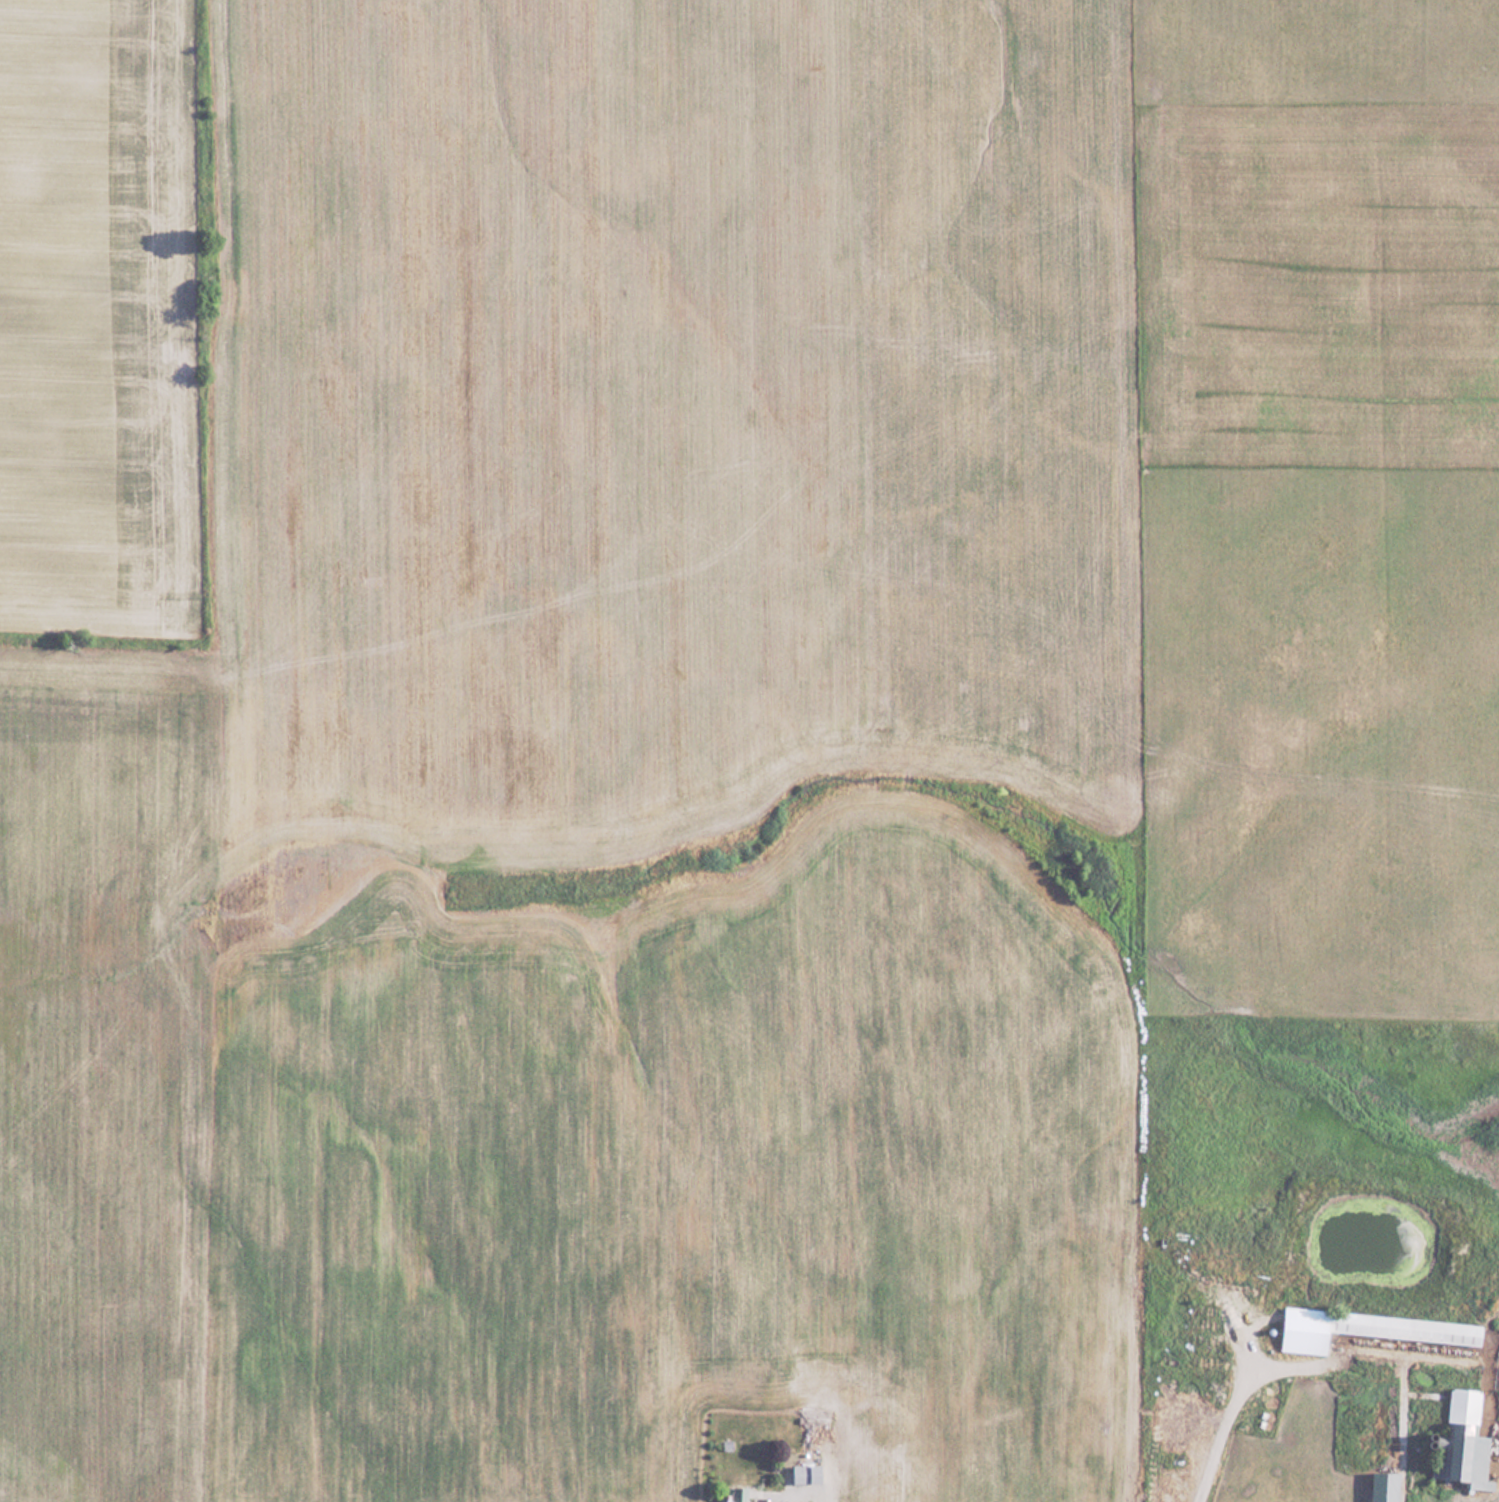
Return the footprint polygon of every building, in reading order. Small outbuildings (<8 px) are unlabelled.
[(1484,1345),(1485,1324),(1330,1312),(1329,1334),(1484,1345)] [(1484,1391),(1451,1387),(1447,1436),(1437,1435),(1433,1480),(1494,1486),(1495,1481),(1487,1480),(1491,1437),(1479,1436),(1484,1391)] [(835,1391),(808,1391),(807,1430),(835,1430),(835,1391)] [(792,1482),(825,1482),(825,1464),(792,1464),(792,1482)] [(1401,1472),(1373,1472),(1372,1501),(1401,1501),(1401,1472)] [(719,1501),(748,1501),(748,1486),(733,1486),(733,1501),(719,1501)]
